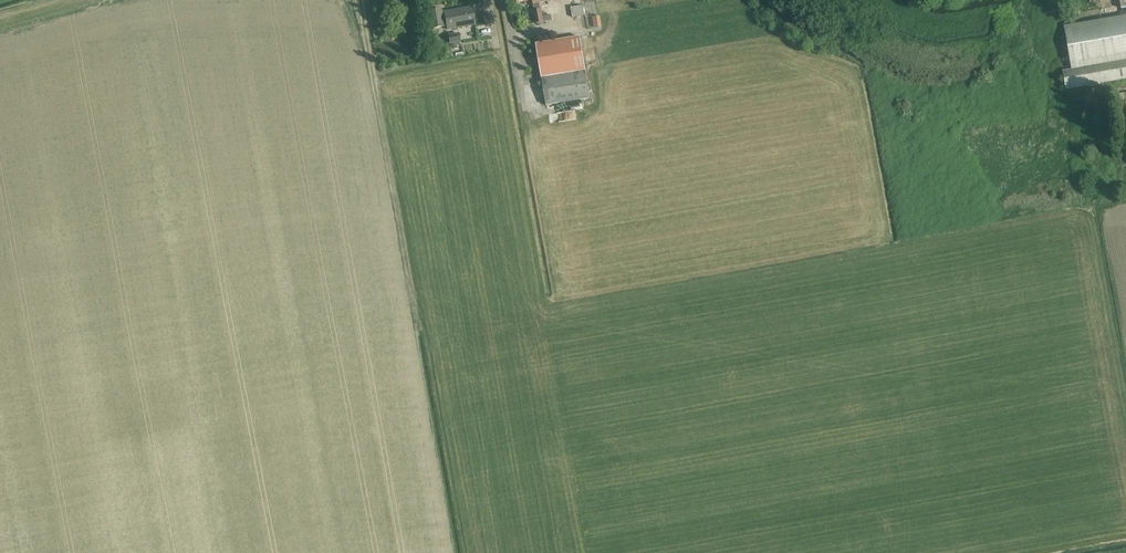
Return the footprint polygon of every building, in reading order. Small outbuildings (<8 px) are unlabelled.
[(533,4),(537,23),(543,22),(542,12),(540,3),(557,0),(532,0),(533,4)] [(574,17),(585,16),(583,6),(572,8),(574,17)] [(430,30),(446,27),(447,30),(475,25),(472,8),(443,13),(442,10),(427,13),(430,30)] [(1064,27),(1072,70),(1063,71),(1066,90),(1125,80),(1125,16),(1064,27)] [(599,17),(591,18),(592,29),(600,28),(599,17)] [(450,44),(460,42),(459,35),(449,36),(450,44)] [(580,37),(536,44),(547,106),(590,98),(580,37)] [(1125,113),(1125,94),(1124,95),(1113,96),(1116,114),(1125,113)]
